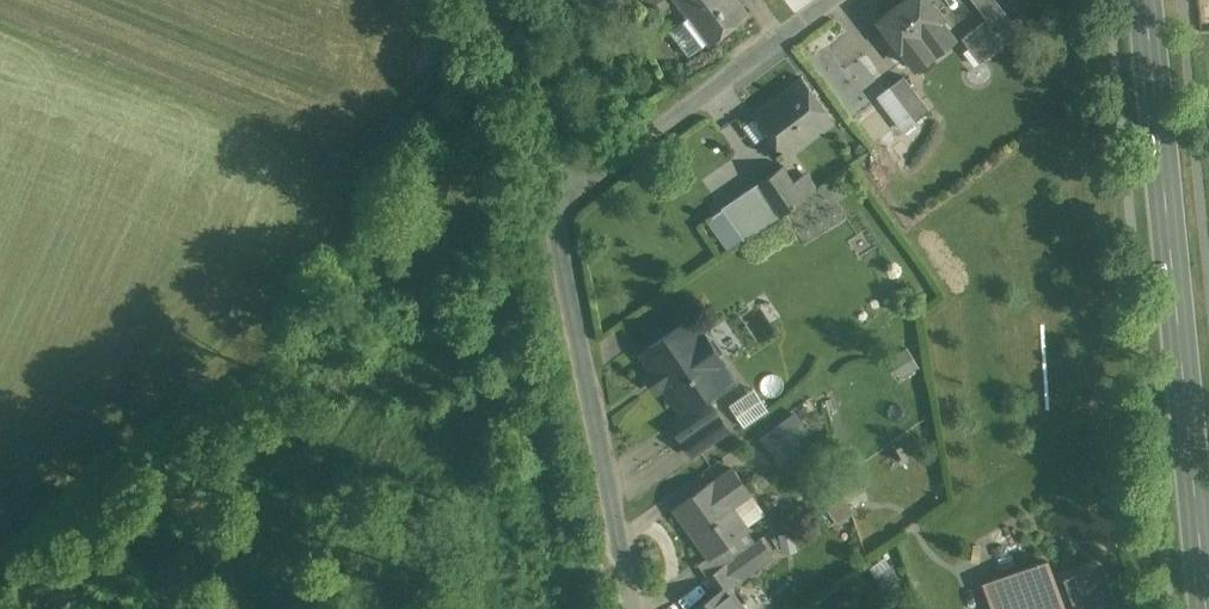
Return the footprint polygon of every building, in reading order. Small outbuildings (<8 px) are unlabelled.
[(739,0),(676,0),(688,17),(670,31),(689,56),(707,42),(709,44),(749,13),(739,0)] [(930,0),(903,0),(879,19),(915,66),(955,36),(941,18),(943,16),(930,0)] [(997,0),(973,0),(987,18),(996,31),(1012,19),(997,0)] [(1012,19),(996,31),(1006,43),(1030,24),(1021,12),(1012,19)] [(987,18),(962,37),(981,62),(1006,43),(996,31),(987,18)] [(930,109),(904,75),(891,85),(917,119),(930,109)] [(803,76),(752,113),(783,156),(834,119),(803,76)] [(781,166),(723,207),(745,239),(804,198),(781,166)] [(701,338),(689,320),(643,352),(655,369),(653,370),(663,386),(666,384),(680,405),(700,392),(703,396),(725,381),(714,365),(722,359),(705,335),(701,338)] [(913,348),(896,353),(902,373),(919,368),(913,348)] [(745,423),(770,407),(756,386),(732,402),(745,423)] [(707,399),(672,424),(692,454),(728,429),(707,399)] [(798,410),(761,436),(782,465),(800,453),(793,443),(812,430),(798,410)] [(712,482),(676,508),(710,555),(711,556),(725,546),(747,530),(726,501),(745,488),(749,494),(751,492),(733,468),(713,483),(712,482)] [(834,521),(855,513),(846,489),(825,497),(834,521)] [(731,559),(744,576),(776,552),(763,536),(733,558),(731,559)] [(725,546),(711,556),(710,555),(699,564),(708,576),(731,559),(733,558),(725,546)] [(731,559),(708,576),(719,591),(727,586),(728,588),(744,576),(731,559)] [(1092,569),(1067,578),(1070,585),(1059,589),(1048,560),(984,583),(993,606),(1000,604),(1002,608),(1107,608),(1092,569)] [(696,608),(744,608),(728,588),(727,586),(719,591),(696,608)]
